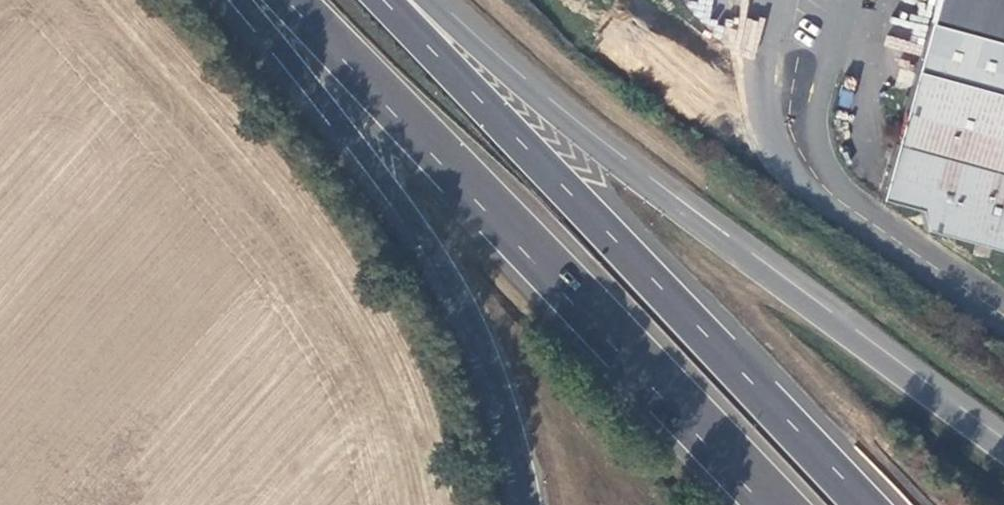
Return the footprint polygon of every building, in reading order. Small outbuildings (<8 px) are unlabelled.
[(880,199),(919,210),(924,230),(1003,252),(1003,0),(934,0),(880,199)]
